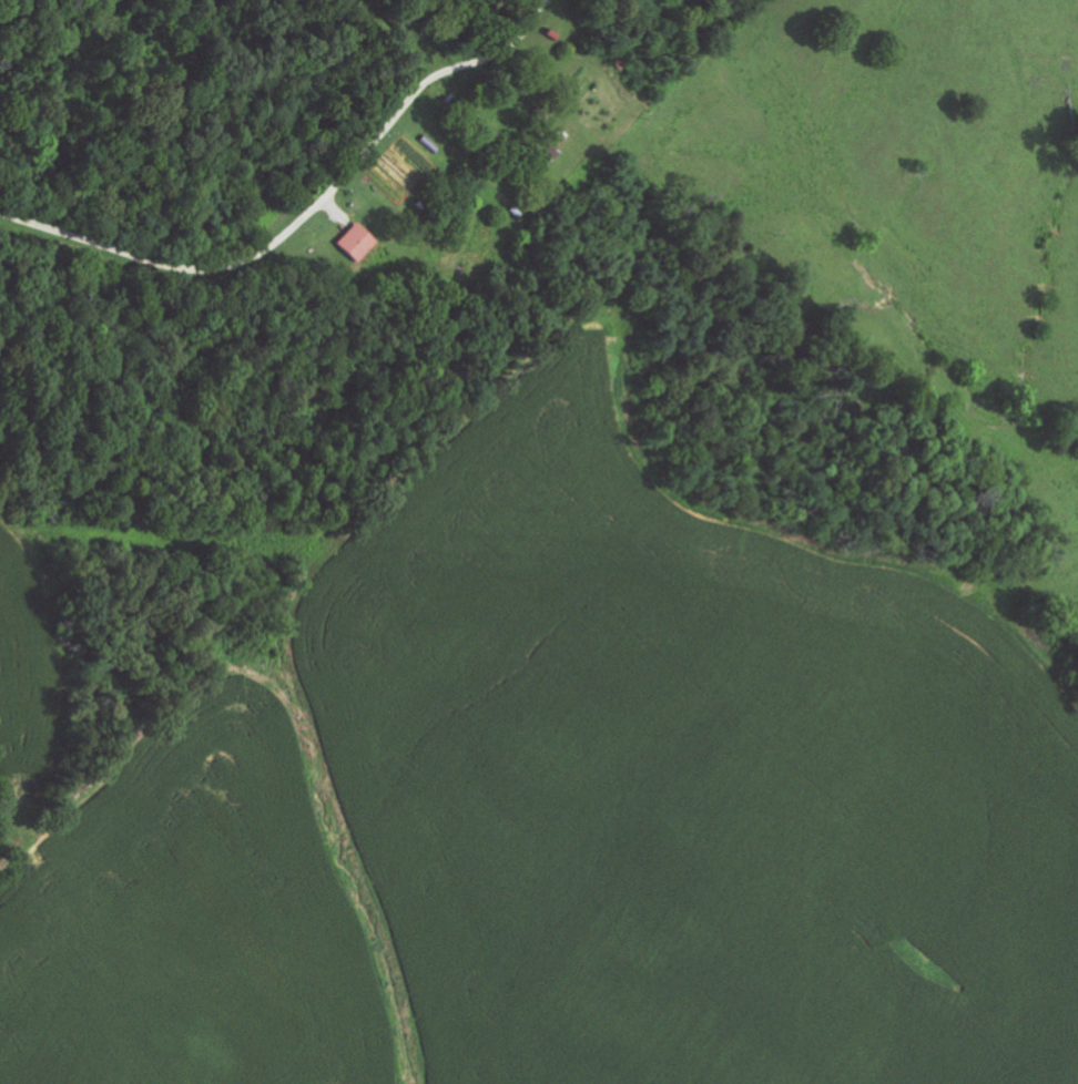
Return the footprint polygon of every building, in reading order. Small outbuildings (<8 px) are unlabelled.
[(340,244),(360,263),(380,242),(360,223),(340,244)]
